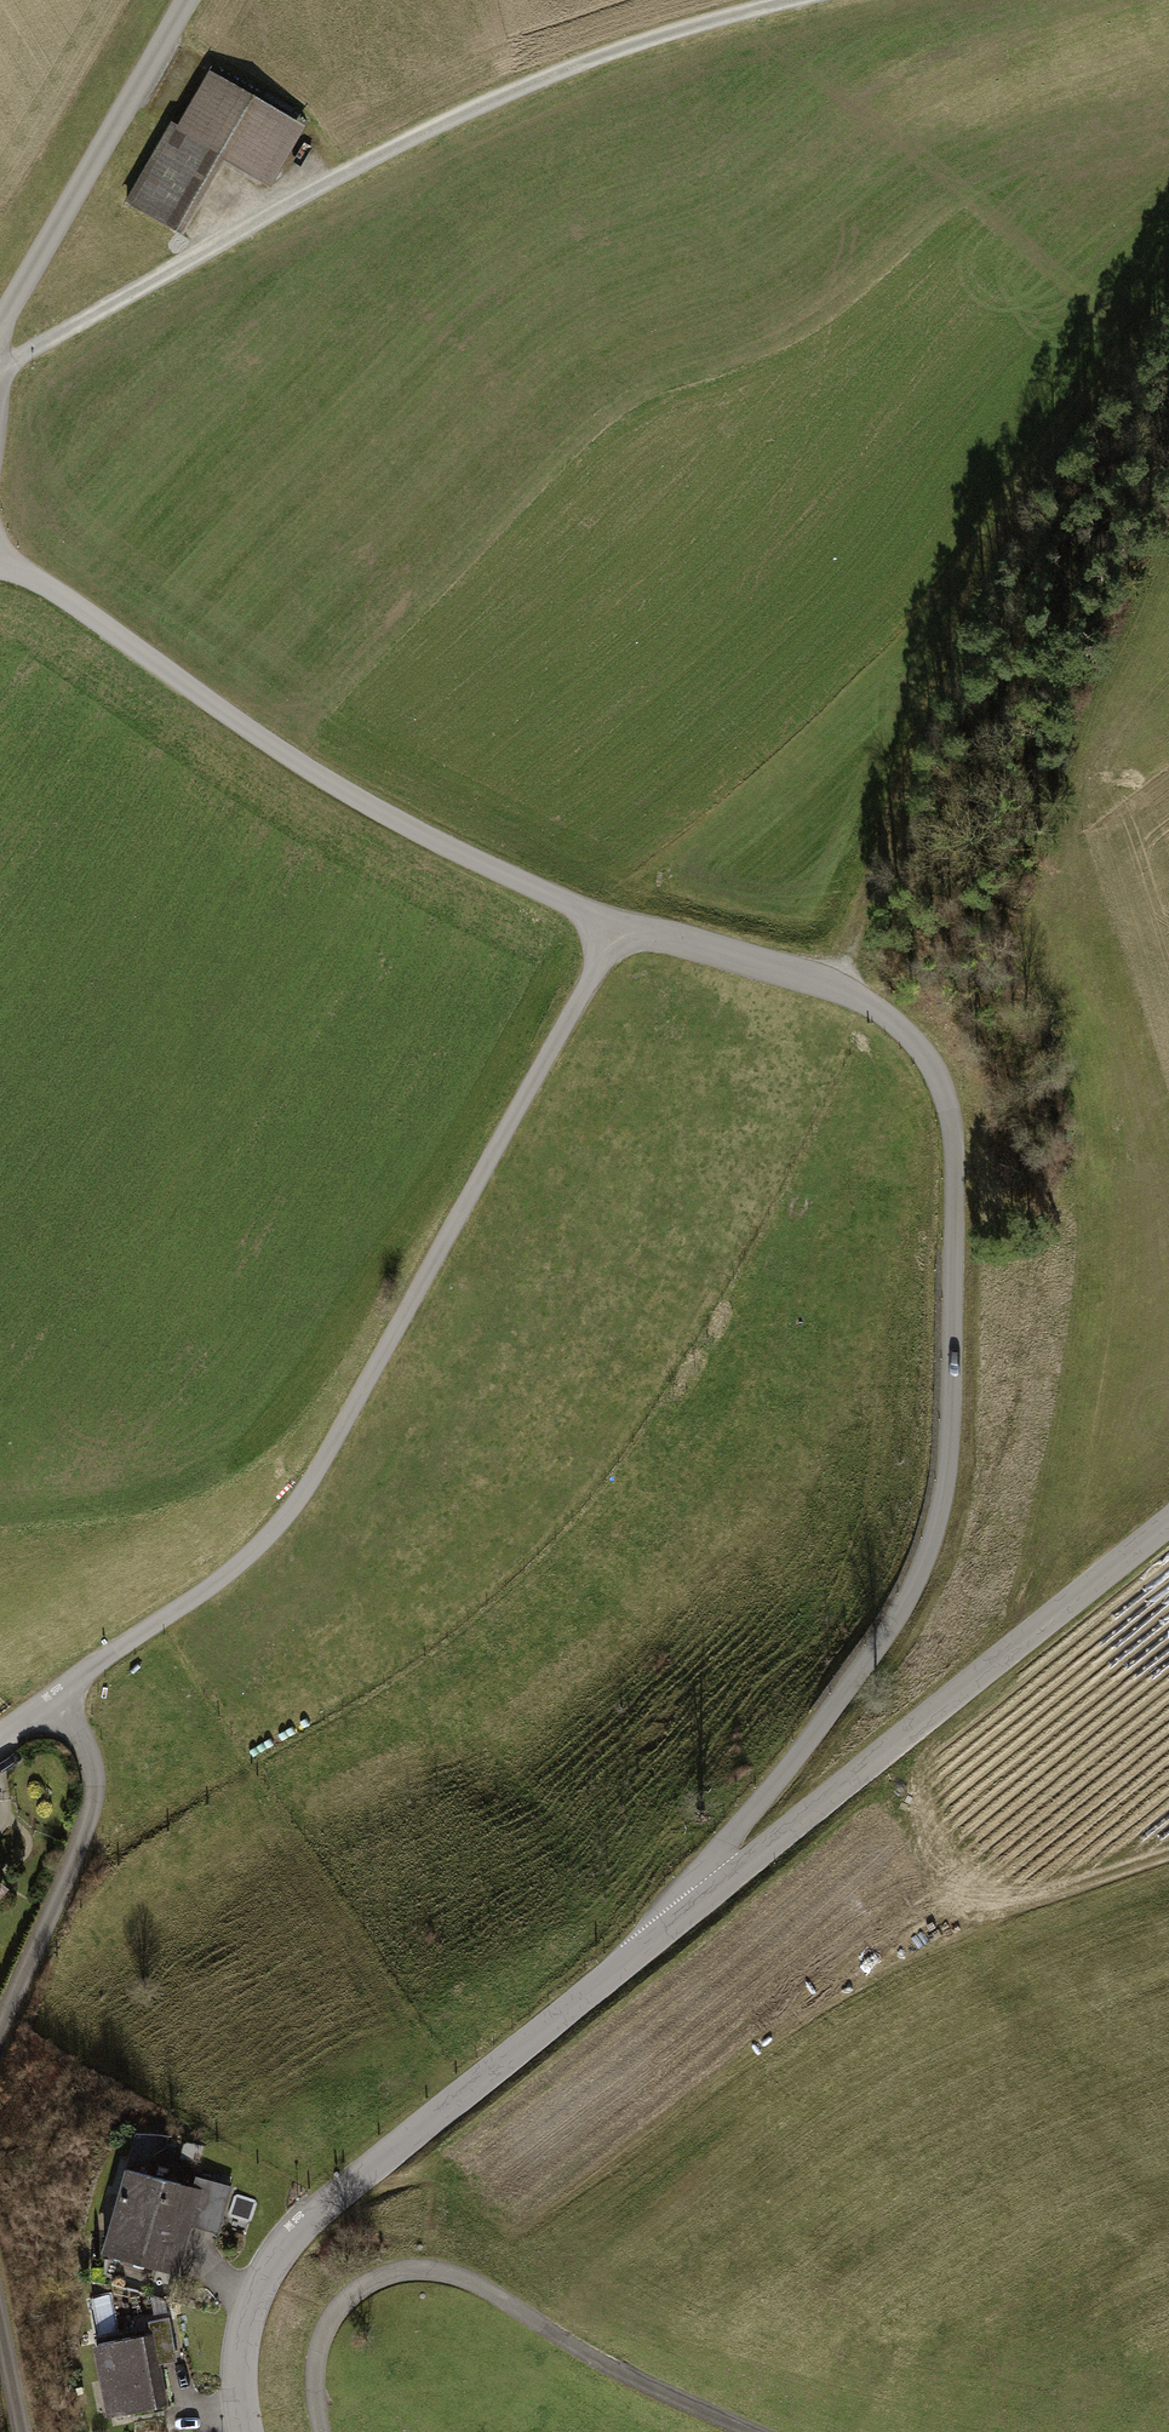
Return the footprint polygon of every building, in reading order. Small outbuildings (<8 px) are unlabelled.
[(205,86),(135,208),(175,231),(220,153),(258,175),(283,131),(205,86)] [(128,2171),(102,2250),(170,2272),(188,2218),(218,2228),(231,2188),(196,2177),(191,2192),(128,2171)] [(145,2331),(96,2342),(113,2421),(163,2410),(145,2331)]
